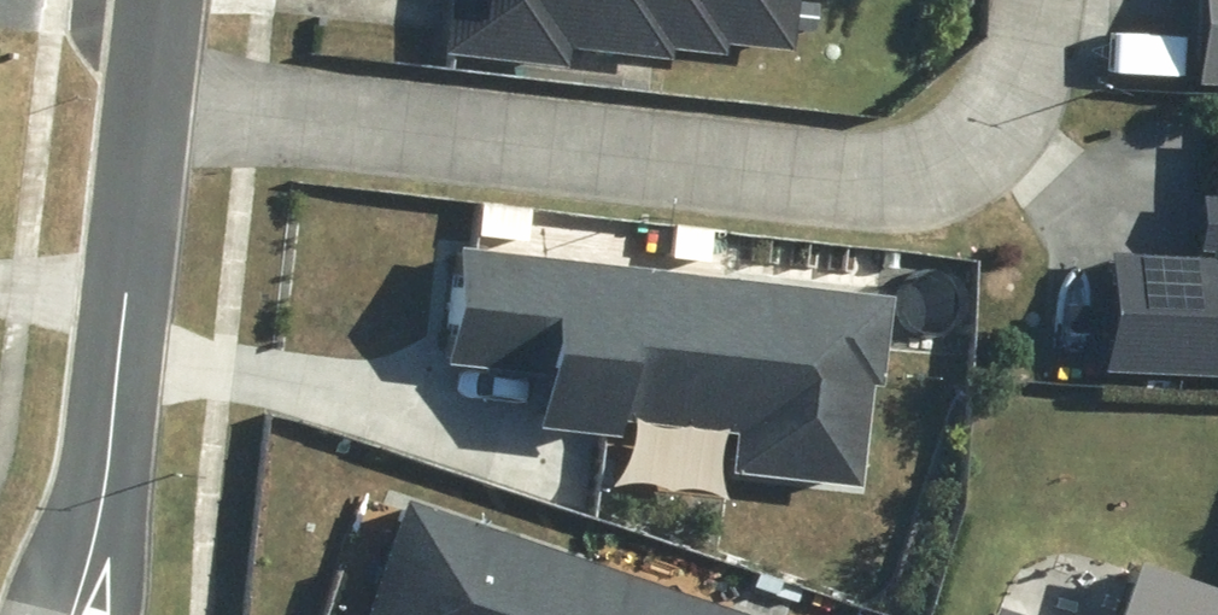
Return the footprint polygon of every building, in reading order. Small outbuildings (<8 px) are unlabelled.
[(431,60),(558,72),(560,53),(662,64),(663,52),(716,57),(718,45),(785,52),(790,0),(438,0),(431,60)] [(1187,85),(1217,86),(1217,0),(1191,0),(1187,85)] [(1095,373),(1217,379),(1217,135),(1209,134),(1206,198),(1196,198),(1193,258),(1101,254),(1095,373)] [(881,299),(444,254),(431,373),(520,383),(514,434),(599,443),(601,426),(719,439),(715,479),(847,493),(858,388),(872,389),(881,299)] [(387,511),(353,614),(709,614),(387,511)] [(1217,603),(1217,597),(1123,566),(1106,614),(1214,614),(1217,603)]
